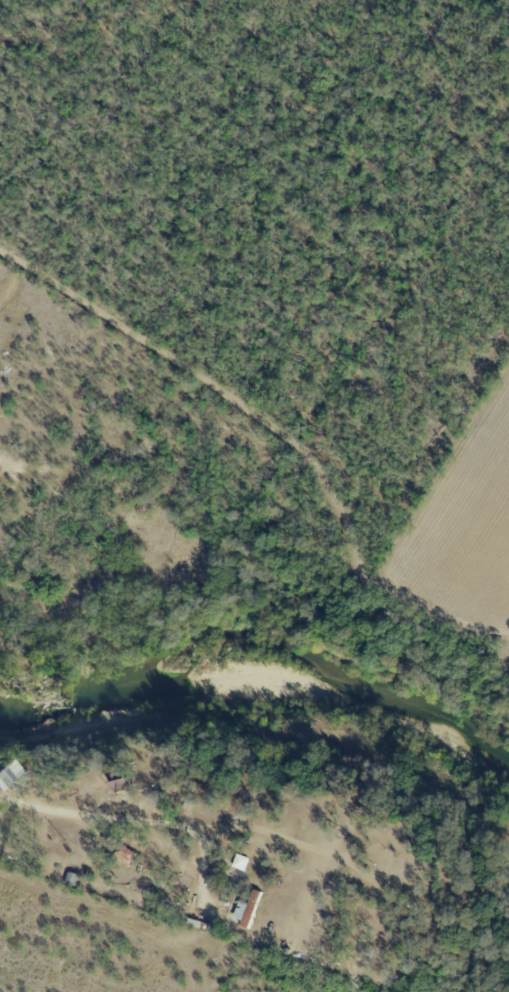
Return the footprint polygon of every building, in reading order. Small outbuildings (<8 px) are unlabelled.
[(112,774),(115,793),(132,790),(129,771),(112,774)] [(232,866),(245,871),(250,859),(237,854),(232,866)] [(263,893),(255,890),(249,904),(241,901),(235,917),(244,920),(242,926),(250,929),(263,893)]
